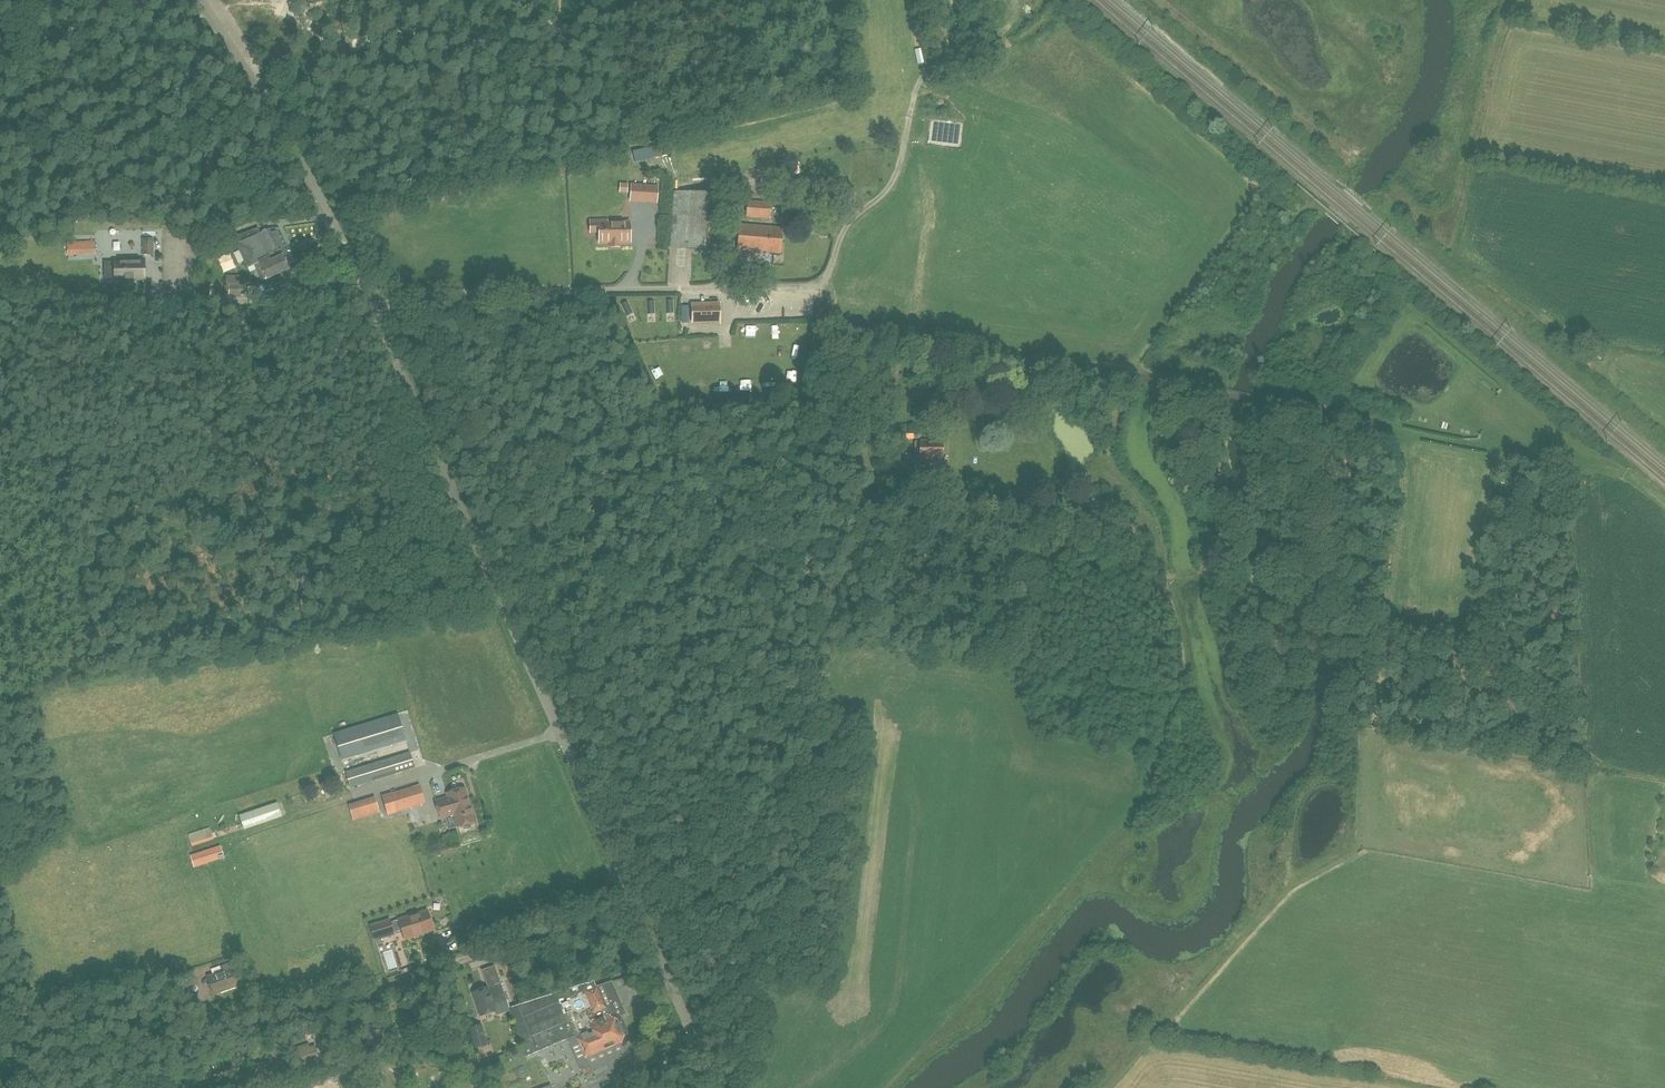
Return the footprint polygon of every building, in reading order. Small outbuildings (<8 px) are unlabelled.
[(639,185),(638,201),(657,202),(658,186),(639,185)] [(714,192),(689,190),(674,189),(670,246),(710,248),(714,192)] [(768,217),(769,202),(749,201),(748,215),(768,217)] [(607,220),(597,220),(597,232),(599,232),(600,243),(610,242),(611,245),(619,244),(619,242),(630,242),(629,221),(607,222),(607,220)] [(781,227),(739,223),(737,249),(779,252),(781,227)] [(293,272),(293,271),(295,270),(297,266),(291,253),(292,252),(290,247),(289,248),(280,228),(279,227),(271,228),(270,228),(267,229),(267,228),(264,229),(265,230),(259,233),(256,228),(234,236),(247,266),(255,263),(264,284),(293,272)] [(66,253),(95,252),(94,241),(93,238),(66,238),(66,253)] [(143,253),(153,253),(152,238),(142,238),(143,253)] [(126,280),(143,279),(143,259),(114,259),(115,278),(126,278),(126,280)] [(209,294),(210,284),(195,284),(195,294),(209,294)] [(245,293),(245,284),(228,284),(228,293),(245,293)] [(633,313),(627,301),(621,304),(627,316),(633,313)] [(716,303),(690,304),(690,317),(716,316),(716,303)] [(920,441),(920,442),(915,442),(915,457),(921,457),(921,458),(942,458),(942,441),(920,441)] [(1502,502),(1500,512),(1506,513),(1508,504),(1502,502)] [(404,736),(398,714),(334,734),(340,755),(404,736)] [(351,787),(415,767),(410,752),(346,772),(351,787)] [(388,815),(421,804),(425,803),(420,785),(382,797),(388,815)] [(469,826),(470,824),(470,823),(475,821),(471,807),(470,807),(464,788),(447,793),(448,797),(435,801),(441,818),(453,814),(457,827),(463,825),(463,826),(465,827),(469,826)] [(379,798),(353,804),(356,820),(382,814),(379,798)] [(244,830),(283,817),(278,803),(239,816),(244,830)] [(192,847),(214,840),(210,828),(188,835),(192,847)] [(194,868),(224,858),(221,845),(190,855),(194,868)] [(405,939),(434,930),(427,911),(399,920),(405,939)] [(375,940),(394,933),(389,921),(370,927),(375,940)] [(208,977),(214,994),(238,985),(230,963),(222,966),(224,972),(208,977)] [(482,970),(488,987),(488,988),(501,983),(495,966),(482,970)] [(190,987),(199,985),(193,970),(185,973),(190,987)] [(575,1035),(587,1061),(624,1045),(627,1044),(628,1040),(629,1036),(620,1015),(625,1013),(611,982),(598,986),(597,985),(596,986),(593,981),(509,1007),(508,1008),(509,1009),(526,1056),(567,1039),(575,1035)] [(481,1016),(494,1012),(496,1011),(494,1005),(507,1001),(501,983),(488,988),(488,987),(473,993),(481,1016)] [(494,1005),(496,1011),(497,1013),(509,1009),(508,1008),(509,1007),(507,1001),(494,1005)] [(475,1048),(487,1045),(482,1025),(470,1029),(475,1048)] [(575,1035),(567,1039),(583,1075),(591,1072),(587,1061),(575,1035)] [(587,1061),(591,1072),(607,1065),(610,1071),(617,1068),(615,1062),(629,1056),(624,1045),(587,1061)] [(302,1052),(305,1064),(312,1062),(311,1059),(318,1056),(316,1048),(302,1052)] [(280,1069),(269,1073),(259,1069),(255,1079),(270,1085),(284,1080),(280,1069)]
